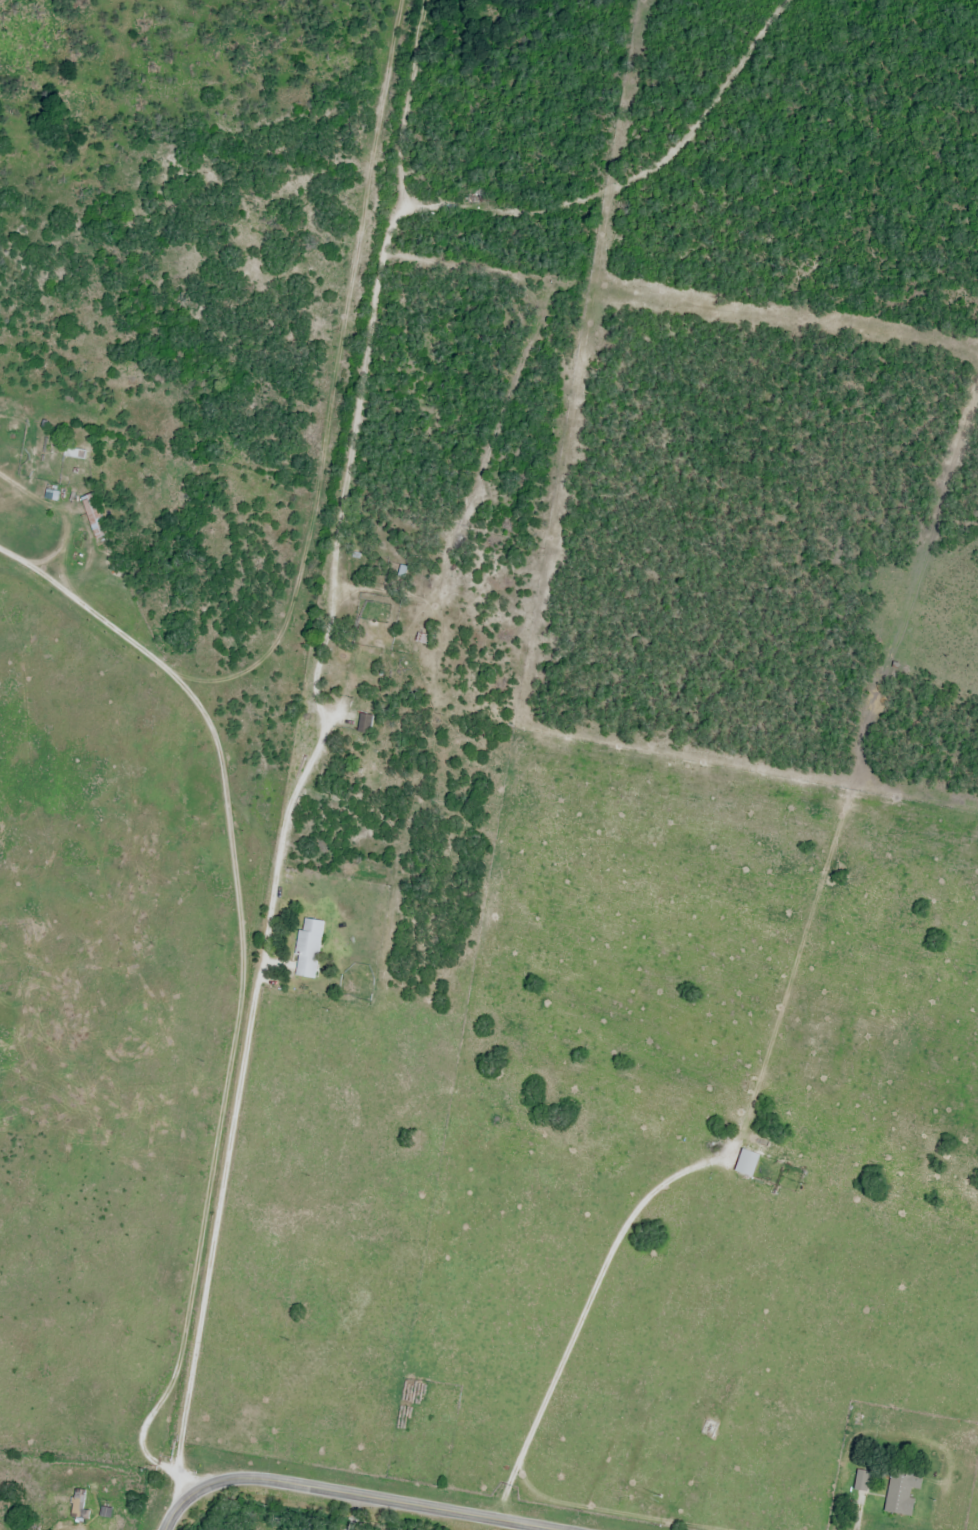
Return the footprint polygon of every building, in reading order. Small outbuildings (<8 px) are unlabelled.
[(81,451),(61,447),(60,456),(80,459),(81,451)] [(103,535),(88,493),(75,497),(90,539),(103,535)] [(428,645),(430,636),(414,631),(412,641),(428,645)] [(320,921),(297,918),(290,976),(312,979),(320,921)] [(729,1171),(746,1178),(755,1156),(737,1149),(729,1171)] [(74,1518),(88,1518),(88,1489),(74,1489),(74,1518)]
